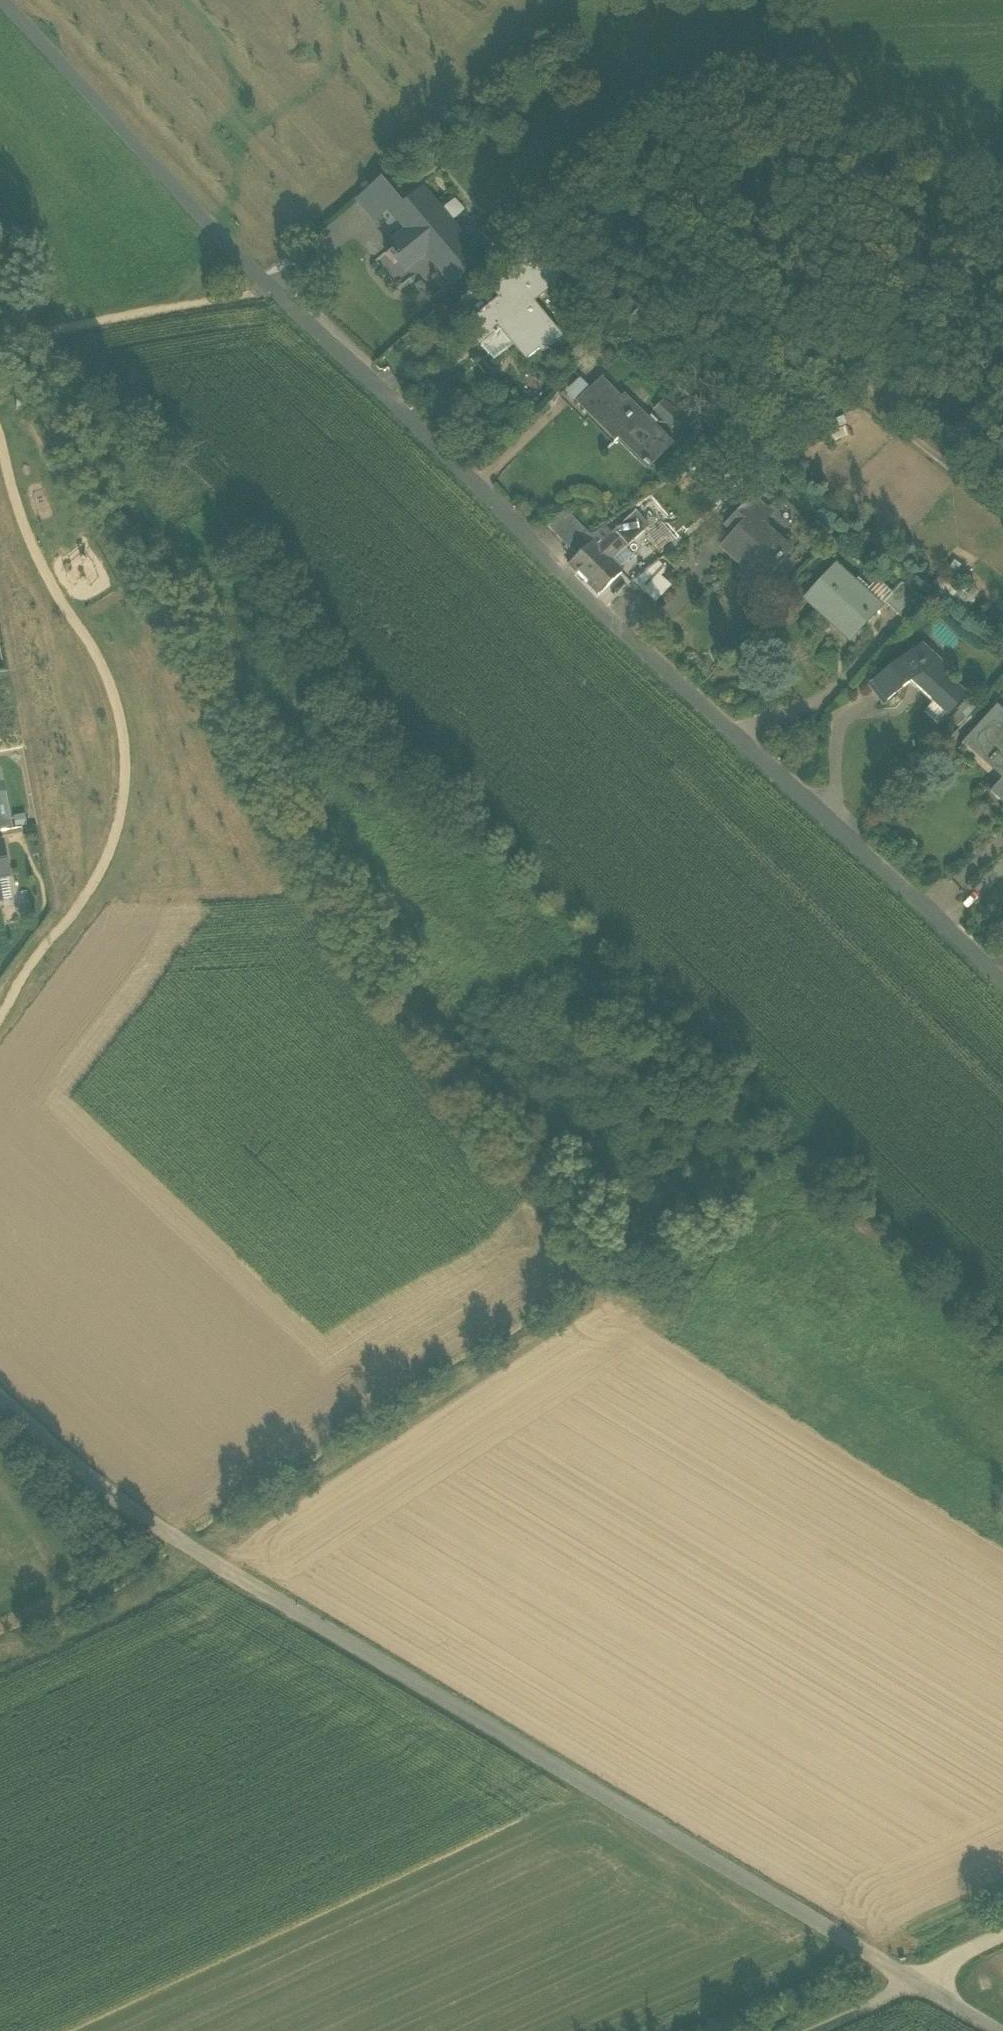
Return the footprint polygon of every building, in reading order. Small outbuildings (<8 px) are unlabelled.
[(358,201),(375,221),(389,209),(396,203),(379,183),(358,201)] [(431,278),(442,290),(451,282),(452,283),(479,260),(421,193),(402,210),(395,216),(409,233),(387,252),(384,255),(394,266),(397,263),(404,271),(426,253),(441,270),(431,278)] [(395,216),(402,210),(396,203),(389,209),(395,216)] [(518,286),(530,300),(559,275),(538,249),(521,263),(531,275),(518,286)] [(498,283),(507,295),(518,286),(531,275),(521,263),(498,283)] [(512,345),(526,362),(540,350),(543,353),(562,338),(530,300),(518,286),(507,295),(471,326),(497,357),(512,345)] [(559,397),(572,409),(578,403),(589,392),(577,379),(559,397)] [(618,442),(647,471),(673,446),(636,408),(633,412),(602,380),(589,392),(578,403),(617,443),(618,442)] [(753,501),(743,512),(753,521),(763,510),(753,501)] [(548,529),(573,554),(590,538),(565,512),(548,529)] [(788,552),(753,521),(743,512),(731,524),(740,532),(725,548),(762,581),(781,561),(781,560),(788,552)] [(631,515),(623,523),(637,538),(645,529),(631,515)] [(610,564),(637,538),(623,523),(596,550),(610,564)] [(648,543),(658,555),(677,540),(667,527),(648,543)] [(569,567),(599,597),(621,576),(610,564),(596,550),(592,546),(569,567)] [(631,584),(642,595),(659,577),(665,570),(657,563),(631,584)] [(824,608),(855,637),(880,610),(853,585),(835,568),(803,602),(818,615),(824,608)] [(642,595),(654,606),(670,588),(659,577),(642,595)] [(857,580),(853,585),(880,610),(884,605),(892,596),(878,582),(869,591),(857,580)] [(884,605),(906,625),(925,604),(901,586),(892,596),(884,605)] [(824,608),(818,615),(849,644),(855,637),(824,608)] [(913,681),(949,714),(965,697),(944,678),(949,673),(921,649),(870,689),(883,705),(909,685),(913,681)] [(913,681),(909,685),(931,705),(946,718),(949,714),(913,681)] [(936,729),(946,718),(931,705),(921,715),(936,729)] [(996,708),(966,742),(1002,775),(1002,714),(996,708)] [(1000,783),(1002,780),(1002,775),(966,742),(960,747),(1000,783)] [(0,767),(0,833),(16,830),(4,767),(0,767)] [(1002,808),(1002,780),(1000,783),(989,795),(1002,808)] [(28,815),(15,815),(16,828),(28,827),(28,815)] [(8,877),(2,845),(0,845),(0,879),(8,877)] [(12,899),(8,877),(0,879),(0,901),(12,899)]
